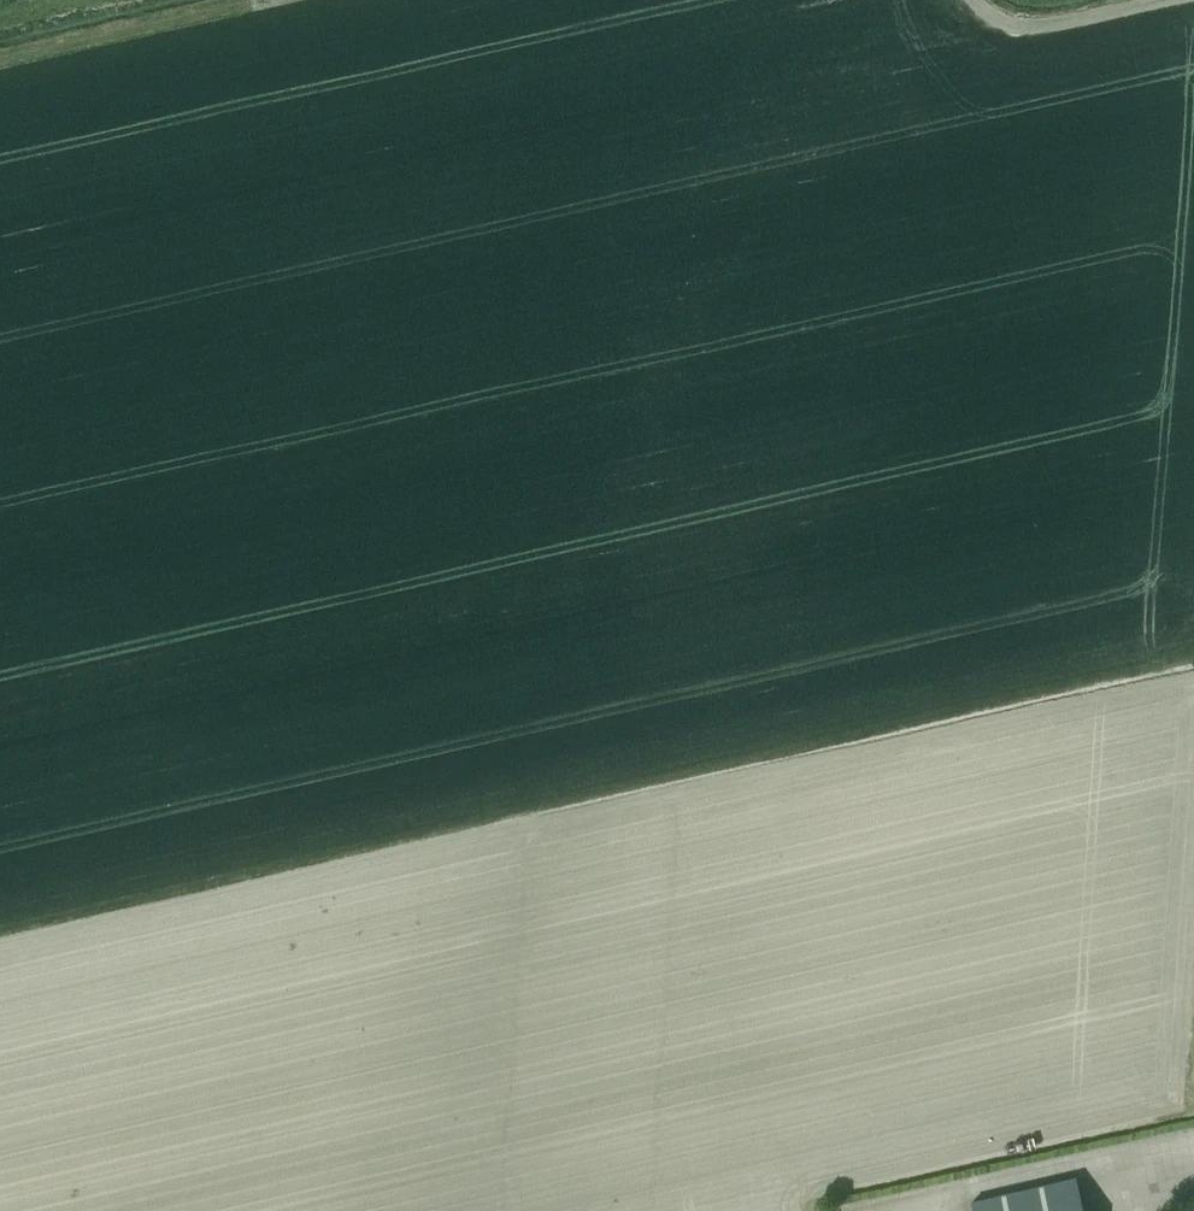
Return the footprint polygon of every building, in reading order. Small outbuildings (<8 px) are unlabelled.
[(1076,1178),(971,1202),(974,1210),(1084,1210),(1076,1178)]
